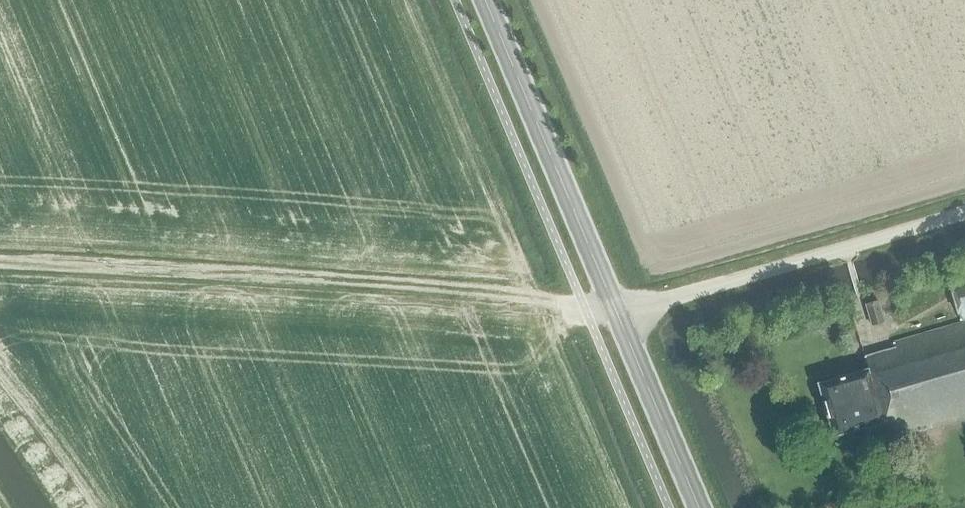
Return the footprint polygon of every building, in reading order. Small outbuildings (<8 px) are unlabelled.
[(891,420),(898,418),(902,432),(964,415),(964,277),(950,281),(963,324),(893,344),(894,349),(864,358),(869,370),(818,384),(834,437),(891,420)] [(887,321),(881,300),(864,305),(870,326),(887,321)]
